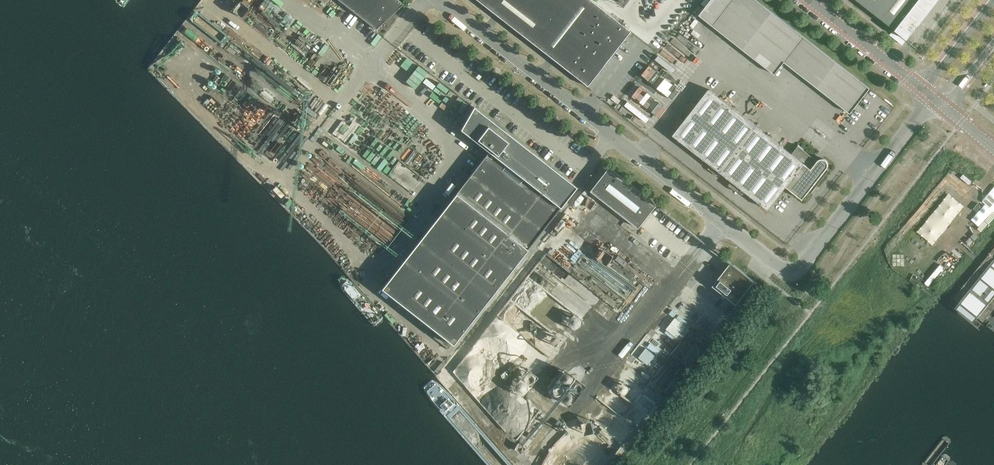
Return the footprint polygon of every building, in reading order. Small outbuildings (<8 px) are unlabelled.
[(399,0),(339,0),(376,29),(403,4),(399,0)] [(500,18),(498,20),(547,59),(549,56),(555,61),(553,64),(591,93),(593,90),(587,86),(630,31),(590,0),(477,0),(500,18)] [(624,9),(631,0),(613,0),(624,9)] [(758,0),(711,0),(699,15),(775,74),(785,62),(851,113),(870,88),(758,0)] [(938,0),(857,0),(908,39),(912,33),(938,0)] [(811,194),(817,186),(830,170),(827,168),(828,167),(828,166),(829,165),(829,164),(828,163),(828,162),(828,161),(827,161),(827,160),(826,159),(825,159),(824,159),(823,158),(822,158),(821,159),(820,159),(819,160),(818,161),(798,146),(792,154),(709,89),(673,135),(769,209),(786,187),(803,199),(808,192),(810,194),(811,194)] [(453,344),(576,187),(556,171),(549,179),(545,176),(548,165),(505,131),(503,133),(495,127),(497,125),(473,106),(460,129),(488,151),(381,288),(453,344)] [(660,206),(609,166),(608,167),(609,168),(591,191),(639,228),(657,205),(659,207),(660,206)] [(988,195),(993,187),(982,179),(977,187),(988,195)] [(948,298),(978,322),(993,301),(993,240),(948,298)] [(599,246),(597,248),(607,258),(613,251),(607,246),(603,250),(599,246)] [(544,249),(499,317),(507,322),(530,338),(533,343),(542,338),(544,335),(554,342),(568,322),(577,328),(586,316),(581,308),(585,302),(577,296),(578,295),(569,280),(573,275),(576,277),(573,272),(566,268),(570,263),(555,253),(552,254),(544,249)] [(737,304),(755,282),(757,284),(758,283),(734,264),(734,265),(731,263),(728,267),(713,286),(737,304)] [(450,344),(436,333),(433,337),(446,348),(450,344)] [(640,356),(649,363),(656,354),(647,347),(640,356)] [(529,367),(515,389),(524,394),(538,372),(529,367)] [(574,389),(582,381),(568,368),(550,388),(560,397),(563,394),(570,401),(578,393),(574,389)] [(651,414),(660,404),(647,393),(639,402),(651,414)]
